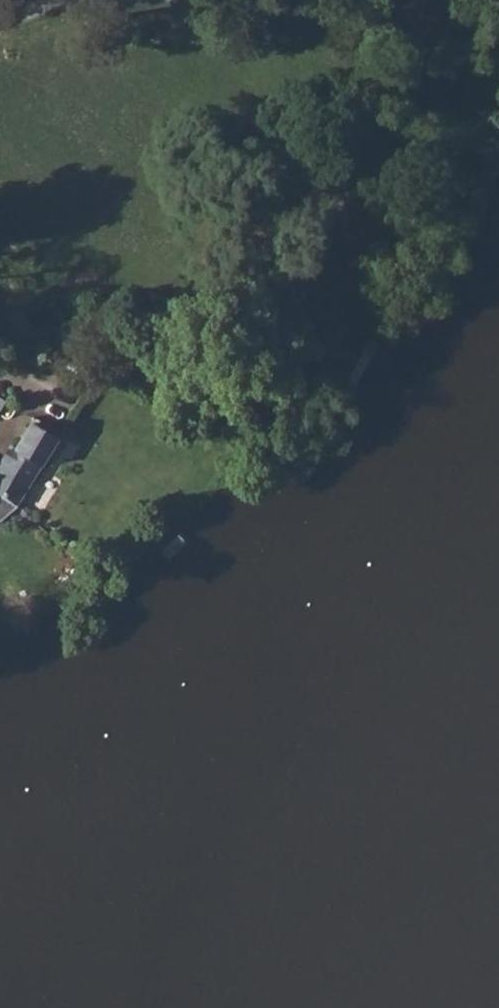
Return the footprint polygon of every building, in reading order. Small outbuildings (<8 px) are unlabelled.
[(14,513),(20,505),(14,500),(54,436),(29,421),(9,451),(6,449),(0,457),(0,516),(9,509),(14,513)]
